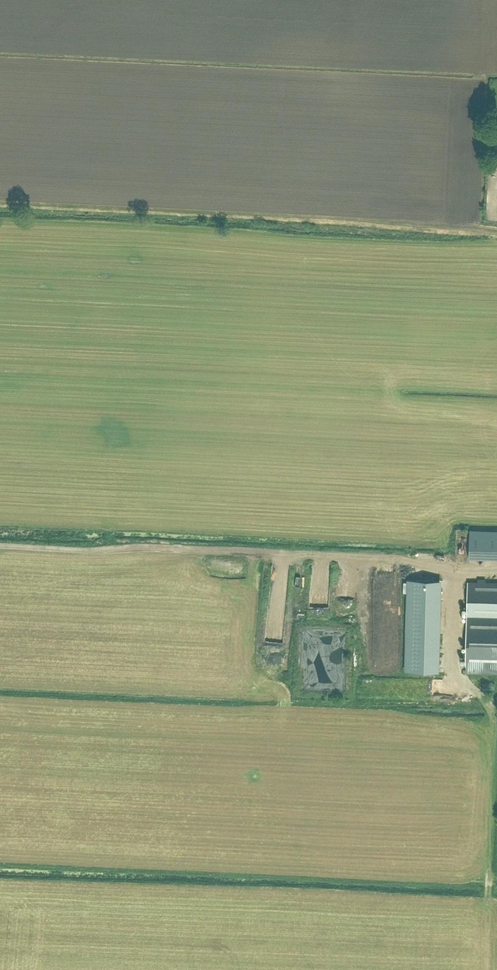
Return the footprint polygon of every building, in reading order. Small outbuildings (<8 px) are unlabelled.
[(469,529),(468,556),(496,557),(496,530),(469,529)] [(440,580),(409,579),(408,600),(439,601),(440,580)] [(468,582),(465,671),(496,672),(496,582),(468,582)]
